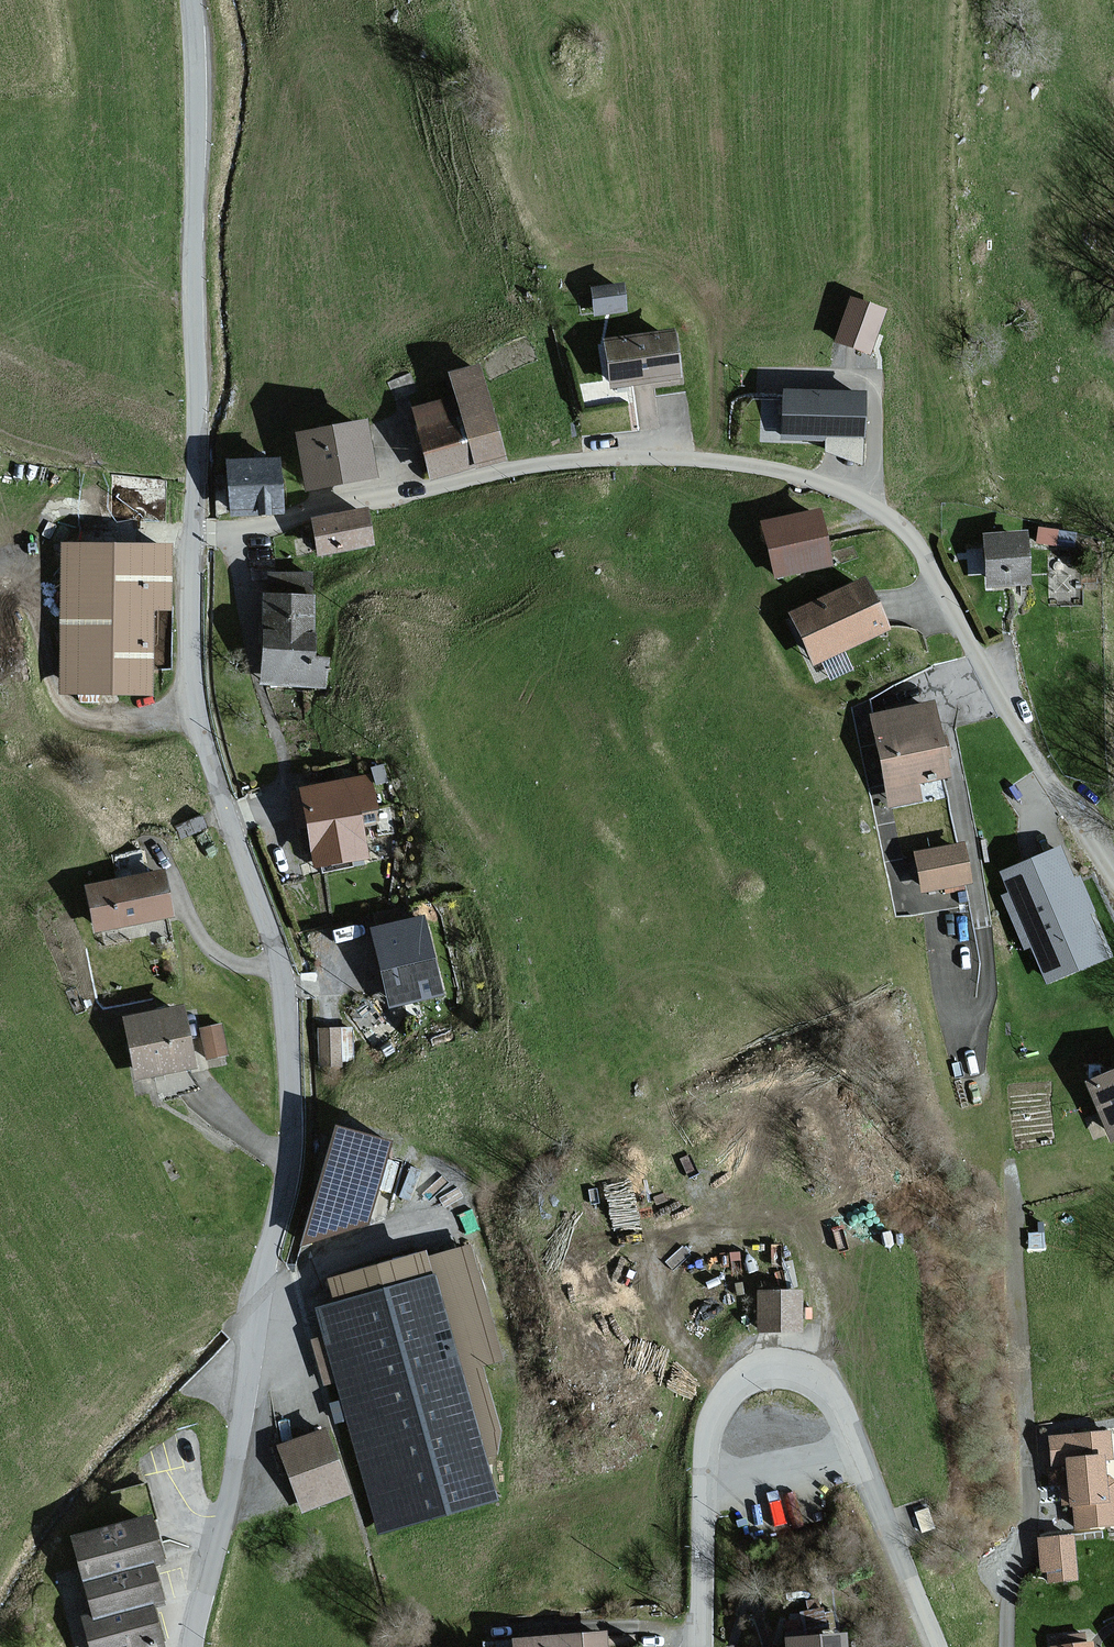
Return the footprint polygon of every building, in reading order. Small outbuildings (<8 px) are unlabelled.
[(619,287),(585,292),(589,321),(623,315),(619,287)] [(881,314),(847,302),(832,343),(866,355),(881,314)] [(666,333),(598,342),(604,390),(672,381),(666,333)] [(478,370),(446,378),(452,401),(410,411),(426,481),(501,464),(478,370)] [(824,440),(824,452),(858,464),(859,394),(781,392),(780,439),(824,440)] [(366,420),(297,433),(307,488),(377,474),(366,420)] [(276,456),(229,459),(232,513),(279,510),(276,456)] [(368,511),(314,519),(319,552),(374,543),(368,511)] [(817,513),(762,525),(774,579),(828,568),(817,513)] [(1021,536),(980,539),(983,590),(1024,587),(1021,536)] [(168,546),(59,545),(58,698),(148,699),(149,615),(167,615),(168,546)] [(266,595),(259,594),(256,687),(326,689),(327,659),(308,659),(310,596),(311,577),(266,575),(266,595)] [(881,634),(857,582),(786,614),(820,688),(851,673),(841,652),(881,634)] [(927,705),(867,717),(885,807),(918,801),(915,784),(941,778),(937,760),(943,759),(940,739),(934,740),(927,705)] [(366,775),(292,791),(309,871),(368,858),(359,812),(373,809),(366,775)] [(955,847),(909,854),(915,892),(960,886),(955,847)] [(1045,983),(1103,958),(1084,914),(1091,911),(1077,879),(1069,883),(1055,850),(998,874),(1007,894),(1000,897),(1023,950),(1030,947),(1045,983)] [(155,872),(82,887),(91,934),(165,919),(155,872)] [(423,917),(366,928),(381,1008),(438,997),(423,917)] [(178,1011),(122,1021),(133,1084),(189,1074),(178,1011)] [(220,1028),(200,1032),(207,1063),(227,1059),(220,1028)] [(343,1032),(321,1032),(321,1069),(343,1069),(343,1032)] [(1082,1083),(1106,1140),(1113,1137),(1113,1070),(1082,1083)] [(297,1246),(360,1227),(383,1145),(329,1130),(297,1246)] [(468,1245),(419,1259),(417,1254),(322,1281),(329,1306),(312,1311),(377,1534),(493,1500),(474,1434),(500,1426),(482,1365),(501,1360),(468,1245)] [(801,1294),(754,1294),(754,1335),(801,1335),(801,1294)] [(323,1433),(275,1450),(299,1518),(347,1500),(323,1433)] [(1047,1439),(1050,1467),(1060,1467),(1063,1508),(1073,1507),(1075,1532),(1113,1529),(1113,1488),(1110,1434),(1047,1439)] [(142,1519),(67,1537),(78,1581),(75,1582),(85,1624),(77,1626),(82,1646),(155,1646),(146,1611),(155,1608),(145,1567),(153,1565),(143,1524),(142,1519)] [(1070,1536),(1040,1538),(1045,1584),(1074,1581),(1070,1536)] [(599,1636),(511,1643),(512,1646),(600,1646),(599,1636)] [(779,1642),(779,1646),(840,1646),(839,1637),(779,1642)]
